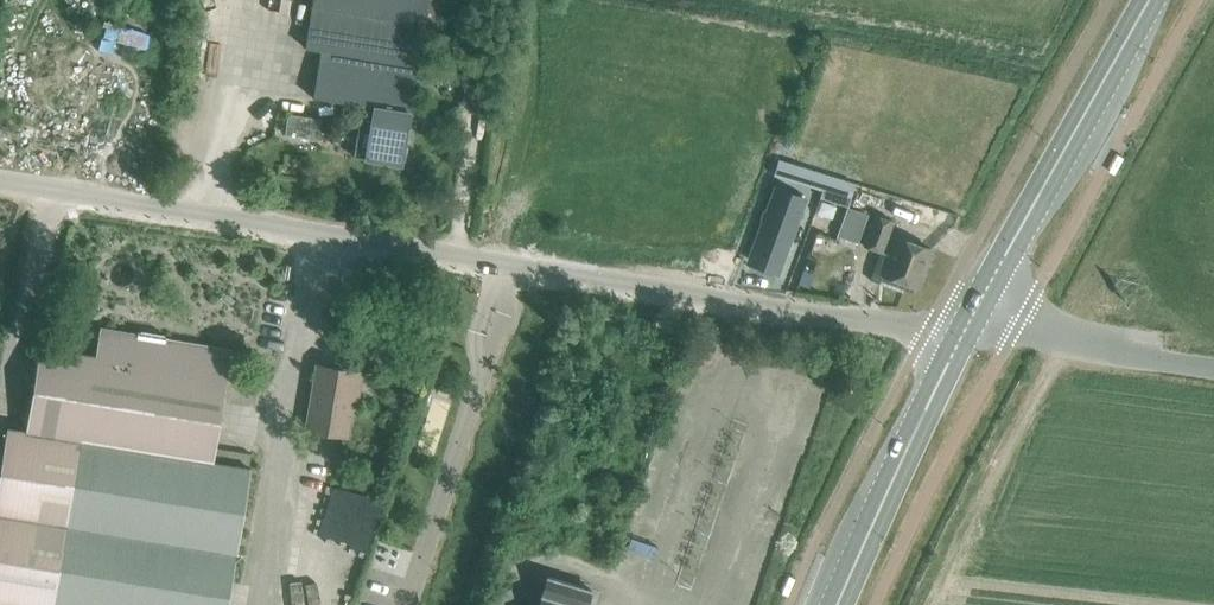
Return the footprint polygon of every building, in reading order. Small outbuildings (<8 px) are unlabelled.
[(409,113),(424,23),(437,25),(441,0),(312,0),(305,48),(320,51),(313,98),(374,107),(409,113)] [(451,75),(449,82),(461,84),(462,77),(451,75)] [(492,91),(466,87),(462,112),(488,116),(492,91)] [(409,113),(374,107),(371,121),(359,120),(354,158),(401,166),(401,162),(405,162),(407,151),(403,150),(409,113)] [(848,207),(855,184),(778,160),(774,174),(825,190),(822,199),(848,207)] [(777,190),(754,252),(783,262),(806,201),(777,190)] [(818,214),(832,219),(836,208),(822,203),(818,214)] [(847,207),(842,221),(862,228),(868,214),(847,207)] [(876,215),(875,217),(863,245),(881,253),(883,248),(891,252),(882,276),(917,289),(931,250),(889,235),(894,222),(876,215)] [(230,588),(250,468),(213,462),(231,350),(100,328),(95,356),(39,346),(25,430),(7,428),(0,469),(0,604),(228,604),(230,588)] [(306,429),(348,436),(358,370),(317,364),(306,429)] [(592,590),(546,576),(537,604),(587,604),(592,590)]
